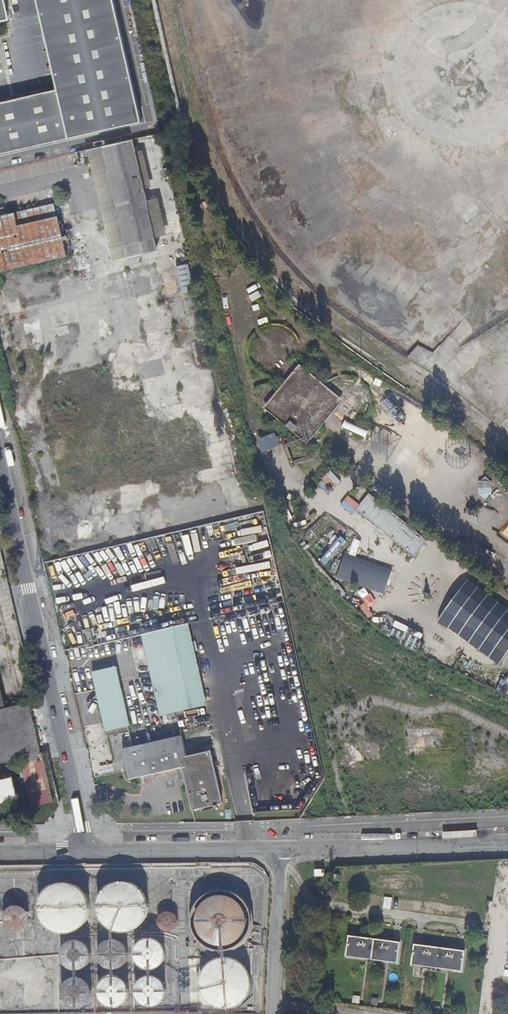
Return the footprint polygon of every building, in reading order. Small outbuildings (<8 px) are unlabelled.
[(58,89),(0,103),(0,154),(142,122),(114,0),(38,0),(58,89)] [(8,17),(4,0),(0,0),(0,19),(8,17)] [(100,147),(122,244),(126,259),(156,252),(152,237),(130,141),(100,147)] [(152,235),(164,234),(160,197),(149,198),(152,235)] [(0,216),(0,282),(2,289),(70,273),(66,257),(64,257),(52,203),(0,216)] [(191,264),(178,265),(182,291),(194,290),(191,264)] [(318,380),(303,367),(267,410),(285,425),(292,431),(310,446),(324,429),(346,402),(326,386),(318,380)] [(356,510),(414,559),(428,543),(370,494),(356,510)] [(337,578),(384,593),(391,569),(344,554),(337,578)] [(462,600),(452,614),(449,631),(453,643),(461,655),(472,661),(484,664),(497,662),(505,659),(507,656),(507,600),(505,597),(497,593),(485,591),(472,594),(462,600)] [(204,706),(186,627),(161,633),(180,712),(204,706)] [(84,633),(87,646),(108,733),(131,727),(112,644),(96,648),(95,645),(92,631),(84,633)] [(9,778),(15,802),(27,799),(20,769),(7,772),(6,763),(43,754),(31,702),(26,703),(2,708),(0,702),(0,780),(9,778)] [(223,804),(211,752),(187,758),(180,730),(132,742),(134,749),(124,751),(131,780),(183,769),(193,811),(223,804)] [(30,809),(51,803),(41,761),(19,766),(20,769),(27,799),(30,809)] [(15,802),(9,778),(0,780),(0,806),(15,802)] [(103,893),(99,901),(98,906),(99,915),(101,921),(106,928),(116,934),(126,935),(133,933),(141,929),(149,919),(150,914),(150,905),(145,892),(141,888),(133,884),(127,882),(118,883),(110,887),(103,893)] [(83,890),(75,885),(63,883),(53,886),(47,889),(42,897),(39,905),(39,914),(44,925),(51,931),(59,934),(64,935),(73,933),(78,931),(85,925),(89,917),(90,908),(89,899),(83,890)] [(231,896),(224,895),(218,895),(212,898),(207,901),(202,906),(199,911),(198,917),(198,924),(200,930),(203,936),(207,940),(213,943),(219,945),(225,945),(231,944),(237,941),(242,937),(245,932),(248,926),(248,920),(248,914),(245,908),(241,903),(236,899),(231,896)] [(23,905),(20,905),(16,905),(13,906),(10,908),(8,910),(7,913),(6,916),(6,920),(7,923),(8,926),(11,928),(13,930),(17,931),(20,931),(23,930),(26,929),(29,927),(31,924),(32,921),(32,918),(32,915),(30,912),(28,909),(26,907),(23,905)] [(173,913),(170,912),(167,913),(165,914),(162,916),(161,918),(160,921),(161,924),(162,927),(164,929),(166,930),(169,931),(172,930),(175,929),(177,927),(178,925),(179,922),(178,919),(177,916),(175,914),(173,913)] [(349,955),(399,962),(402,942),(351,935),(349,955)] [(82,940),(78,939),(73,940),(69,942),(65,945),(63,949),(62,954),(62,958),(64,963),(68,966),(72,969),(76,970),(81,969),(85,967),(89,964),(91,960),(92,955),(92,950),(90,946),(87,943),(82,940)] [(120,940),(116,939),(111,940),(106,942),(103,945),(101,949),(100,954),(100,958),(102,963),(105,966),(110,969),(114,970),(119,969),(123,967),(127,964),(129,960),(130,955),(130,950),(128,946),(124,943),(120,940)] [(156,940),(152,939),(147,939),(142,941),(139,944),(137,948),(136,953),(136,958),(138,962),(141,966),(145,968),(150,969),(155,969),(159,967),(163,964),(165,959),(166,955),(166,950),(164,946),(160,942),(156,940)] [(2,942),(0,942),(0,973),(3,973),(7,972),(10,970),(13,968),(15,965),(17,961),(17,957),(16,953),(15,950),(13,947),(10,944),(6,943),(2,942)] [(417,944),(415,964),(464,971),(467,951),(417,944)] [(40,958),(39,958),(37,958),(35,959),(34,961),(34,963),(35,964),(36,966),(37,967),(39,967),(41,966),(42,965),(43,963),(43,961),(42,960),(40,958)] [(53,958),(51,958),(50,958),(48,959),(47,961),(47,962),(47,964),(48,966),(50,966),(52,966),(54,966),(55,965),(56,963),(56,961),(55,959),(53,958)] [(232,959),(226,958),(220,959),(214,961),(209,964),(204,969),(201,975),(200,981),(200,987),(202,993),(205,999),(209,1003),(215,1007),(221,1008),(227,1009),(233,1008),(239,1005),(244,1000),(247,995),(250,989),(250,983),(249,977),(247,971),(243,966),(238,962),(232,959)] [(41,970),(39,969),(37,970),(36,970),(35,972),(34,974),(35,976),(36,977),(38,978),(39,978),(41,977),(42,976),(43,974),(43,972),(42,971),(41,970)] [(53,969),(51,969),(50,969),(48,970),(47,971),(47,973),(47,975),(48,976),(50,977),(52,978),(54,977),(55,975),(56,974),(55,972),(55,970),(53,969)] [(157,976),(152,975),(148,976),(143,978),(140,981),(137,985),(136,990),(137,995),(139,999),(142,1003),(146,1005),(151,1006),(156,1005),(160,1003),(164,1000),(166,996),(167,991),(166,986),(164,982),(161,979),(157,976)] [(83,977),(78,976),(73,977),(69,979),(65,982),(63,986),(62,991),(63,996),(65,1000),(68,1004),(72,1006),(77,1007),(81,1007),(86,1004),(89,1001),(92,997),(93,993),(92,988),(90,983),(87,980),(83,977)] [(121,977),(116,976),(111,977),(107,979),(103,982),(101,986),(100,991),(101,995),(103,1000),(106,1003),(110,1006),(115,1007),(119,1006),(124,1004),(127,1001),(130,997),(131,992),(130,987),(128,983),(125,979),(121,977)] [(4,980),(0,980),(0,1011),(1,1011),(4,1011),(8,1010),(12,1008),(15,1006),(17,1003),(18,999),(19,995),(18,991),(17,988),(14,985),(11,982),(8,981),(4,980)] [(37,981),(37,1007),(54,1007),(54,981),(37,981)]
